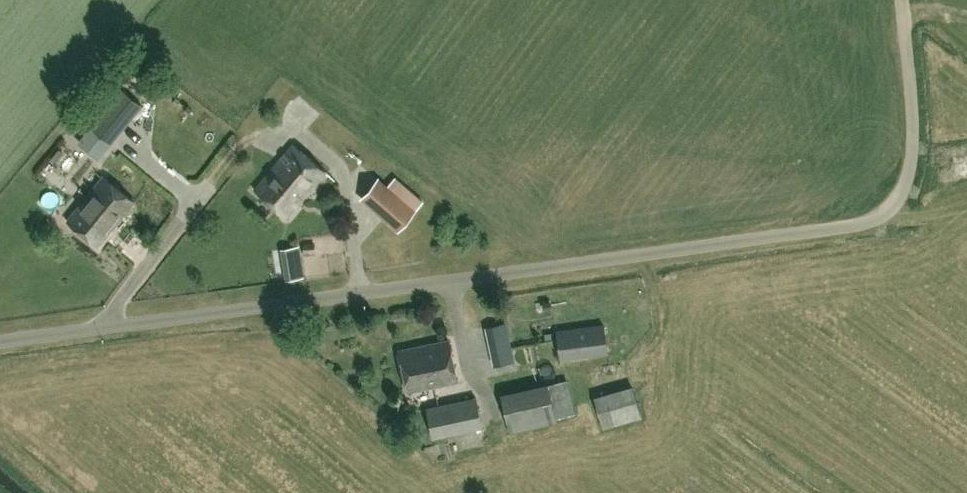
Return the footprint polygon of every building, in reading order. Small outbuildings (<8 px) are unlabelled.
[(110,143),(112,145),(143,107),(123,90),(99,119),(91,112),(83,121),(89,126),(110,143)] [(99,157),(110,143),(89,126),(77,140),(99,157)] [(286,217),(325,172),(294,144),(254,189),(286,217)] [(98,246),(134,201),(103,176),(66,221),(98,246)] [(362,198),(398,229),(422,201),(404,185),(395,195),(377,180),(362,198)] [(135,224),(147,212),(139,204),(127,216),(135,224)] [(149,223),(146,236),(158,239),(161,225),(149,223)] [(304,273),(304,241),(287,241),(288,273),(304,273)] [(318,241),(305,242),(306,257),(319,256),(318,241)] [(326,273),(349,271),(348,256),(325,257),(326,273)] [(509,321),(491,324),(497,360),(515,357),(509,321)] [(559,359),(607,353),(604,325),(556,331),(559,359)] [(457,380),(448,339),(399,350),(408,391),(457,380)] [(574,413),(566,379),(547,383),(556,417),(574,413)] [(502,393),(510,426),(549,417),(542,384),(502,393)] [(603,428),(642,417),(632,384),(593,395),(603,428)] [(483,427),(476,396),(426,407),(432,438),(483,427)]
